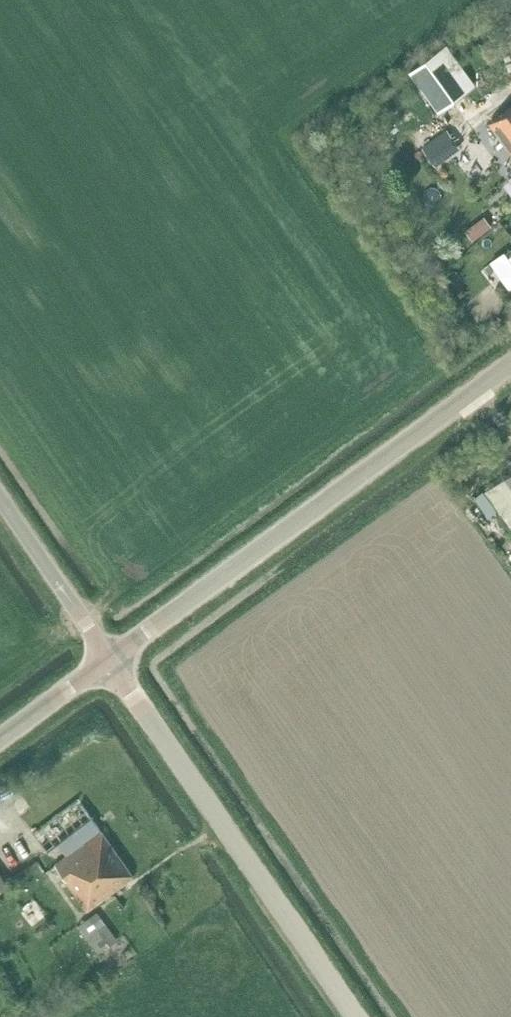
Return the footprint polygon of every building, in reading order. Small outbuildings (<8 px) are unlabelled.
[(442,47),(412,71),(440,111),(472,88),(442,47)] [(490,123),(510,151),(510,108),(490,123)] [(447,130),(424,147),(436,163),(459,146),(447,130)] [(485,216),(466,230),(473,239),(492,225),(485,216)] [(476,497),(489,515),(499,508),(510,525),(510,473),(476,497)] [(21,815),(47,851),(92,818),(66,782),(21,815)] [(131,873),(100,830),(54,862),(85,906),(131,873)] [(96,911),(77,925),(97,953),(116,939),(96,911)]
